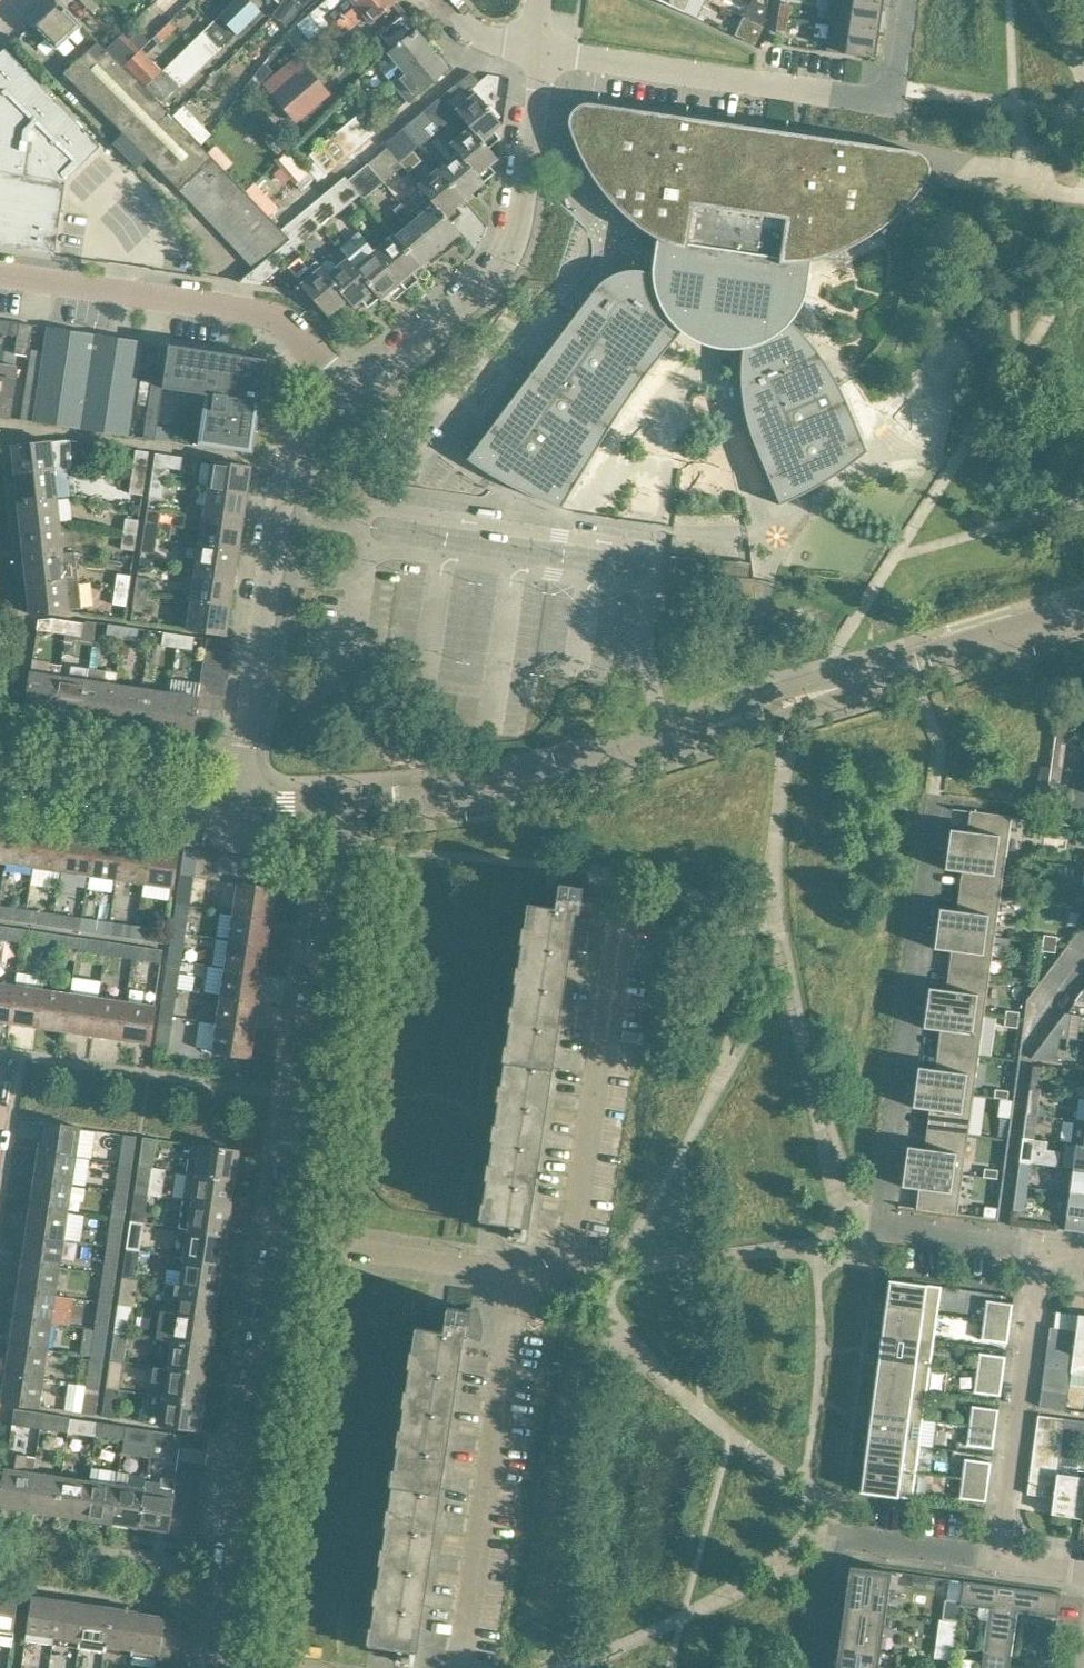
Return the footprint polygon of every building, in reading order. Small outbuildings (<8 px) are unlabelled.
[(260,9),(252,0),(236,0),(204,32),(219,48),(235,33),(241,40),(266,15),(260,9)] [(274,15),(288,25),(301,8),(311,0),(286,0),(274,15)] [(309,13),(325,32),(331,27),(363,0),(325,0),(309,13)] [(371,24),(397,2),(395,0),(363,0),(331,27),(339,37),(364,16),(371,24)] [(693,17),(693,16),(701,0),(656,0),(693,17)] [(830,25),(879,32),(883,6),(839,0),(834,0),(830,25)] [(82,27),(57,1),(31,25),(56,51),(82,27)] [(780,3),(778,17),(789,19),(791,5),(780,3)] [(414,24),(406,13),(380,35),(391,48),(414,25),(414,24)] [(778,17),(776,32),(787,33),(789,19),(778,17)] [(743,39),(755,45),(764,26),(752,21),(743,39)] [(830,25),(826,51),(875,58),(879,32),(830,25)] [(447,69),(416,32),(391,53),(405,70),(393,80),(409,100),(421,90),(447,69)] [(109,52),(124,68),(141,50),(127,35),(109,52)] [(124,68),(109,52),(98,42),(64,73),(179,191),(212,158),(199,145),(173,118),(161,106),(144,89),(124,68)] [(55,255),(66,181),(101,147),(45,90),(5,49),(0,54),(0,247),(55,255)] [(124,68),(144,89),(162,73),(141,50),(124,68)] [(296,120),(328,93),(306,68),(275,94),(296,120)] [(460,114),(472,127),(489,148),(497,142),(491,135),(503,125),(472,88),(480,82),(471,72),(444,95),(460,114)] [(144,89),(161,106),(179,90),(162,73),(144,89)] [(444,95),(424,111),(433,122),(441,131),(460,114),(444,95)] [(737,336),(746,335),(748,332),(751,330),(754,328),(757,326),(760,324),(763,322),(766,321),(769,320),(773,319),(777,319),(780,319),(784,319),(789,314),(791,301),(800,303),(802,289),(794,287),(798,264),(813,261),(829,256),(843,251),(858,244),(872,236),(885,227),(897,217),(908,205),(918,193),(928,180),(928,179),(929,177),(930,176),(930,174),(930,172),(930,171),(930,169),(930,167),(930,166),(929,164),(929,163),(927,160),(926,158),(924,156),(923,155),(920,153),(917,152),(915,151),(591,103),(589,103),(586,103),(582,104),(579,106),(576,107),(574,110),(572,112),(571,114),(570,115),(570,117),(569,119),(569,122),(569,124),(569,125),(569,127),(574,142),(580,155),(588,169),(596,182),(605,194),(615,205),(626,216),(638,226),(650,234),(664,242),(664,252),(655,252),(655,266),(664,266),(664,279),(667,282),(670,284),(673,287),(675,291),(677,294),(679,298),(681,302),(682,306),(683,310),(683,314),(684,318),(683,322),(708,331),(715,332),(715,337),(728,339),(729,334),(737,336)] [(319,181),(326,175),(361,146),(376,133),(374,114),(367,106),(344,126),(309,154),(309,155),(315,163),(309,169),(317,179),(319,181)] [(182,110),(173,118),(199,145),(208,136),(182,110)] [(441,131),(433,122),(424,111),(404,128),(419,147),(420,148),(441,131)] [(498,159),(489,148),(472,127),(451,144),(462,156),(484,182),(492,176),(486,169),(498,159)] [(388,147),(400,162),(419,147),(404,128),(385,144),(388,147)] [(383,183),(404,166),(400,162),(388,147),(368,164),(383,183)] [(289,153),(277,163),(295,185),(310,172),(299,159),(296,162),(289,153)] [(462,156),(442,173),(464,200),(476,190),(480,195),(489,188),(484,182),(462,156)] [(179,191),(255,269),(290,239),(281,230),(212,158),(179,191)] [(348,180),(360,195),(364,199),(383,183),(368,164),(348,180)] [(464,200),(442,173),(439,170),(419,186),(429,198),(452,223),(460,217),(453,209),(464,200)] [(340,211),(360,195),(348,180),(345,177),(326,193),(325,193),(340,211)] [(325,193),(306,209),(321,227),(340,211),(325,193)] [(429,198),(410,214),(444,255),(452,248),(448,243),(460,233),(452,223),(429,198)] [(390,231),(394,235),(420,266),(432,257),(436,262),(444,255),(410,214),(402,205),(394,211),(402,221),(390,231)] [(302,244),(321,227),(306,209),(286,226),(302,244)] [(238,281),(240,283),(241,282),(261,285),(280,268),(277,264),(302,244),(286,226),(281,230),(290,239),(255,269),(241,280),(240,279),(238,281)] [(394,235),(374,252),(407,290),(415,283),(409,275),(420,266),(394,235)] [(367,244),(348,260),(380,298),(381,300),(382,299),(382,298),(393,289),(399,297),(407,290),(374,252),(367,244)] [(372,305),(380,298),(348,260),(338,269),(332,262),(322,269),(347,299),(354,307),(355,306),(366,297),(372,305)] [(328,315),(347,299),(322,269),(316,262),(307,269),(313,275),(298,288),(298,289),(319,314),(321,313),(323,310),(328,315)] [(647,373),(655,363),(668,348),(676,339),(677,337),(679,334),(681,331),(682,328),(682,327),(683,325),(683,322),(684,318),(683,314),(683,310),(682,306),(681,302),(679,298),(677,294),(675,291),(673,287),(670,284),(667,282),(664,279),(660,277),(656,275),(652,273),(648,272),(644,271),(640,270),(635,270),(631,270),(627,271),(622,272),(618,273),(614,274),(610,276),(607,278),(603,281),(600,284),(597,287),(594,290),(587,300),(467,459),(482,469),(497,478),(513,487),(529,494),(545,501),(562,507),(609,429),(616,417),(624,406),(631,395),(639,384),(647,373)] [(786,320),(784,319),(780,319),(777,319),(773,319),(769,320),(766,321),(763,322),(760,324),(757,326),(754,328),(751,330),(748,332),(746,335),(745,337),(744,340),(744,342),(743,344),(743,347),(742,356),(741,365),(741,380),(742,395),(744,411),(748,426),(753,440),(780,505),(796,498),(811,490),(826,482),(840,472),(854,462),(867,451),(845,399),(839,386),(832,373),(824,361),(816,349),(807,338),(797,327),(795,325),(793,324),(791,322),(788,321),(786,320)] [(28,355),(33,325),(0,320),(0,333),(18,336),(15,353),(28,355)] [(142,341),(48,327),(34,422),(128,436),(142,341)] [(198,445),(199,445),(253,453),(259,415),(256,414),(258,402),(261,403),(261,402),(267,359),(169,345),(163,388),(207,395),(205,407),(203,407),(198,445)] [(10,418),(17,368),(0,365),(0,417),(10,418)] [(144,438),(155,440),(158,420),(147,418),(144,438)] [(12,446),(15,474),(55,471),(54,470),(68,469),(72,469),(72,468),(70,468),(69,441),(71,442),(71,440),(67,440),(12,446)] [(136,450),(132,480),(145,481),(149,452),(136,450)] [(208,490),(247,496),(251,467),(212,461),(208,490)] [(154,466),(152,482),(165,484),(168,468),(157,466),(154,466)] [(55,471),(15,474),(18,502),(58,499),(55,471)] [(142,498),(145,481),(132,480),(129,496),(142,498)] [(165,484),(152,482),(149,500),(163,502),(165,484)] [(192,516),(243,523),(247,496),(208,490),(205,507),(193,505),(192,516)] [(18,502),(21,529),(60,526),(58,499),(18,502)] [(148,510),(144,537),(157,539),(161,512),(148,510)] [(200,545),(239,550),(243,523),(192,516),(190,529),(202,531),(200,545)] [(125,520),(123,534),(137,536),(139,522),(125,520)] [(60,526),(21,529),(24,557),(63,554),(60,526)] [(121,551),(134,553),(137,536),(123,534),(121,551)] [(155,557),(157,539),(144,537),(141,555),(155,557)] [(196,572),(235,578),(239,550),(200,545),(185,543),(181,570),(196,572)] [(24,557),(27,585),(71,581),(79,582),(79,579),(66,581),(63,554),(24,557)] [(192,599),(231,605),(235,578),(196,572),(192,599)] [(117,575),(115,588),(129,590),(131,577),(117,575)] [(151,579),(137,577),(136,591),(149,593),(151,579)] [(27,585),(30,614),(75,609),(82,608),(79,582),(71,581),(27,585)] [(113,607),(126,609),(129,590),(115,588),(113,607)] [(136,591),(133,609),(147,611),(149,593),(136,591)] [(187,629),(226,634),(231,605),(192,599),(187,629)] [(66,634),(67,620),(52,618),(39,620),(37,629),(66,634)] [(67,620),(66,634),(81,636),(83,622),(67,620)] [(106,637),(122,639),(123,626),(108,624),(106,637)] [(136,641),(138,628),(123,626),(122,639),(136,641)] [(177,647),(179,634),(164,632),(162,645),(177,647)] [(194,636),(179,634),(177,647),(192,649),(194,636)] [(205,652),(232,657),(234,642),(207,638),(205,652)] [(205,652),(203,667),(230,670),(232,657),(205,652)] [(47,674),(31,672),(25,711),(54,715),(59,676),(61,665),(49,663),(47,674)] [(60,676),(54,715),(82,719),(89,668),(72,666),(70,678),(60,676)] [(203,667),(201,680),(228,684),(230,670),(203,667)] [(89,668),(82,719),(109,723),(115,684),(117,672),(89,668)] [(199,693),(226,697),(228,684),(201,680),(200,685),(199,693)] [(170,693),(164,731),(193,736),(195,720),(197,707),(198,697),(199,693),(200,685),(172,681),(170,693)] [(115,684),(109,723),(137,727),(143,688),(115,684)] [(143,688),(137,727),(164,731),(170,693),(143,688)] [(197,707),(224,710),(226,697),(199,693),(198,697),(197,707)] [(197,707),(195,720),(222,724),(224,710),(197,707)] [(1058,718),(1055,736),(1064,738),(1067,719),(1058,718)] [(1063,749),(1053,748),(1051,765),(1060,766),(1063,749)] [(1058,786),(1060,766),(1051,765),(1051,767),(1048,784),(1058,786)] [(947,848),(947,849),(1006,857),(1006,856),(1002,856),(1007,817),(1007,816),(953,808),(952,810),(974,813),(972,831),(950,828),(950,829),(951,829),(948,848),(947,848)] [(0,824),(0,861),(5,862),(10,825),(0,824)] [(39,830),(10,825),(5,862),(33,866),(39,830)] [(67,834),(39,830),(33,866),(62,871),(67,834)] [(95,838),(67,834),(62,871),(90,875),(95,838)] [(124,842),(95,838),(90,875),(118,879),(124,842)] [(147,883),(152,846),(124,842),(118,879),(147,883)] [(176,850),(152,846),(147,883),(171,887),(171,889),(173,889),(179,847),(177,847),(176,850)] [(195,878),(199,851),(185,849),(181,876),(195,878)] [(959,890),(959,891),(1000,896),(996,895),(1002,857),(1006,857),(947,849),(948,849),(945,868),(944,868),(944,869),(966,872),(964,891),(959,890)] [(199,851),(195,878),(206,880),(208,880),(212,852),(199,851)] [(208,880),(221,882),(225,854),(212,852),(208,880)] [(233,884),(237,856),(225,854),(221,882),(233,884)] [(251,858),(237,856),(233,884),(238,884),(247,885),(251,858)] [(264,860),(251,858),(247,885),(260,886),(264,860)] [(177,902),(190,904),(194,905),(202,906),(202,905),(206,880),(195,878),(181,876),(177,902)] [(539,885),(536,905),(527,903),(527,905),(480,1219),(503,1223),(503,1228),(514,1230),(513,1240),(526,1242),(575,912),(579,912),(579,911),(592,913),(591,890),(582,889),(583,887),(559,883),(558,888),(544,886),(539,885)] [(278,891),(278,889),(260,886),(247,885),(238,884),(235,905),(234,910),(271,916),(272,905),(274,891),(278,891)] [(936,927),(936,928),(995,936),(995,935),(991,935),(995,905),(996,897),(1000,897),(1000,896),(959,891),(963,892),(962,905),(961,911),(939,908),(939,909),(940,909),(937,928),(936,927)] [(186,932),(190,905),(190,904),(177,902),(173,931),(186,932)] [(27,910),(0,906),(0,919),(25,922),(27,910)] [(55,914),(27,910),(25,922),(53,927),(55,914)] [(267,944),(271,916),(234,910),(230,939),(267,944)] [(81,931),(83,918),(55,914),(53,927),(81,931)] [(111,922),(83,918),(81,931),(109,935),(111,922)] [(138,939),(140,926),(111,922),(109,935),(138,939)] [(22,942),(24,929),(0,925),(0,938),(22,942)] [(166,930),(140,926),(138,939),(165,943),(166,930)] [(948,969),(948,970),(989,976),(990,975),(986,974),(990,942),(1008,945),(1009,938),(995,936),(936,928),(936,929),(937,929),(935,948),(934,947),(933,948),(955,951),(953,970),(948,969)] [(52,933),(24,929),(22,942),(50,946),(52,933)] [(173,931),(168,959),(182,961),(186,932),(173,931)] [(52,933),(50,946),(78,950),(80,937),(52,933)] [(1043,943),(1056,944),(1057,937),(1044,935),(1043,943)] [(108,941),(80,937),(78,950),(107,954),(108,941)] [(262,973),(267,944),(230,939),(226,967),(262,973)] [(108,941),(107,954),(135,958),(137,946),(108,941)] [(1056,944),(1043,943),(1042,951),(1055,952),(1056,944)] [(164,950),(137,946),(135,958),(162,962),(164,950)] [(182,961),(168,959),(164,987),(177,989),(182,961)] [(258,1001),(262,973),(226,967),(221,996),(258,1001)] [(925,1007),(984,1015),(980,1014),(985,976),(989,976),(948,970),(948,971),(953,971),(950,990),(928,987),(928,988),(929,988),(926,1007),(925,1007)] [(10,1022),(16,985),(0,983),(0,1021),(10,1022)] [(44,990),(16,985),(10,1022),(38,1026),(44,990)] [(164,987),(160,1016),(173,1018),(177,989),(164,987)] [(38,1026),(66,1030),(72,994),(44,990),(38,1026)] [(1075,1000),(1083,1001),(1083,991),(1082,991),(1075,1000)] [(100,998),(72,994),(66,1030),(94,1035),(100,998)] [(254,1030),(258,1001),(221,996),(217,1024),(254,1030)] [(94,1035),(122,1039),(128,1002),(100,998),(94,1035)] [(153,1006),(128,1002),(122,1039),(148,1043),(147,1046),(149,1046),(156,1005),(153,1004),(153,1006)] [(938,1049),(979,1055),(979,1054),(975,1054),(980,1015),(984,1016),(984,1015),(925,1007),(925,1008),(926,1008),(924,1027),(923,1026),(923,1028),(945,1031),(942,1049),(938,1049)] [(1005,1018),(1018,1020),(1019,1012),(1006,1010),(1005,1018)] [(173,1018),(160,1016),(156,1043),(169,1045),(173,1018)] [(1018,1020),(1005,1018),(1004,1026),(1017,1028),(1018,1020)] [(254,1030),(217,1024),(213,1050),(212,1049),(211,1052),(253,1058),(253,1055),(250,1055),(254,1030)] [(1048,1036),(1060,1037),(1068,1038),(1070,1025),(1057,1024),(1048,1036)] [(1031,1058),(1033,1058),(1056,1061),(1060,1037),(1048,1036),(1031,1058)] [(915,1086),(915,1087),(973,1095),(973,1094),(969,1093),(975,1055),(979,1056),(979,1055),(938,1049),(938,1050),(942,1050),(939,1069),(917,1066),(917,1067),(918,1067),(916,1086),(915,1086)] [(1040,1091),(1043,1067),(1032,1065),(1029,1089),(1040,1091)] [(927,1128),(927,1129),(968,1134),(964,1133),(969,1095),(973,1095),(915,1087),(913,1106),(912,1106),(912,1107),(934,1110),(931,1129),(927,1128)] [(994,1097),(1007,1099),(1009,1091),(995,1089),(994,1097)] [(1040,1091),(1029,1089),(1026,1114),(1037,1115),(1040,1091)] [(1037,1115),(1026,1114),(1023,1138),(1034,1139),(1037,1115)] [(1083,1146),(1083,1121),(1071,1120),(1068,1144),(1076,1145),(1083,1146)] [(43,1124),(40,1149),(76,1154),(80,1130),(82,1130),(82,1128),(40,1121),(40,1124),(43,1124)] [(904,1165),(904,1166),(963,1174),(963,1173),(959,1173),(964,1134),(968,1135),(968,1134),(927,1129),(931,1130),(929,1148),(907,1145),(906,1147),(907,1147),(905,1165),(904,1165)] [(120,1161),(133,1163),(137,1136),(124,1134),(120,1161)] [(139,1165),(152,1167),(156,1139),(143,1137),(139,1165)] [(1034,1139),(1023,1138),(1019,1162),(1030,1163),(1034,1139)] [(189,1158),(187,1173),(235,1180),(239,1151),(201,1145),(199,1159),(189,1158)] [(1073,1169),(1083,1170),(1083,1146),(1076,1145),(1073,1169)] [(72,1182),(76,1154),(40,1149),(35,1177),(72,1182)] [(120,1161),(116,1189),(129,1191),(133,1163),(120,1161)] [(1030,1163),(1019,1162),(1016,1185),(1027,1187),(1030,1163)] [(139,1165),(135,1193),(148,1195),(152,1167),(139,1165)] [(899,1205),(898,1206),(957,1214),(957,1213),(953,1212),(959,1174),(963,1174),(904,1166),(905,1167),(902,1185),(901,1185),(901,1186),(923,1189),(920,1208),(899,1205)] [(983,1177),(997,1179),(998,1170),(985,1168),(983,1177)] [(1073,1169),(1069,1192),(1083,1194),(1083,1170),(1073,1169)] [(187,1173),(183,1200),(231,1207),(235,1180),(187,1173)] [(35,1177),(31,1205),(68,1211),(72,1182),(35,1177)] [(1027,1187),(1016,1185),(1013,1210),(1024,1211),(1027,1187)] [(125,1219),(129,1191),(116,1189),(112,1217),(125,1219)] [(1083,1232),(1083,1194),(1069,1192),(1064,1229),(1083,1232)] [(134,1200),(131,1221),(144,1222),(147,1202),(134,1200)] [(179,1227),(190,1229),(227,1234),(231,1207),(183,1200),(179,1227)] [(64,1239),(68,1211),(31,1205),(27,1233),(64,1239)] [(112,1217),(108,1245),(120,1247),(125,1219),(112,1217)] [(140,1250),(144,1222),(131,1221),(127,1248),(140,1250)] [(190,1229),(186,1257),(223,1262),(227,1234),(190,1229)] [(27,1233),(23,1261),(60,1267),(64,1239),(27,1233)] [(120,1247),(108,1245),(104,1273),(116,1275),(120,1247)] [(127,1248),(123,1276),(136,1278),(140,1250),(127,1248)] [(176,1255),(174,1270),(184,1271),(182,1285),(218,1290),(223,1262),(186,1257),(176,1255)] [(56,1295),(60,1267),(23,1261),(19,1290),(56,1295)] [(104,1273),(100,1301),(112,1303),(116,1275),(104,1273)] [(118,1305),(132,1307),(136,1278),(123,1276),(118,1305)] [(938,1313),(941,1286),(912,1282),(906,1281),(889,1279),(889,1280),(885,1306),(938,1313)] [(163,1298),(161,1310),(214,1318),(218,1290),(182,1285),(165,1283),(163,1298)] [(19,1290),(15,1318),(52,1323),(56,1295),(19,1290)] [(986,1300),(983,1319),(1010,1323),(1013,1303),(986,1300)] [(100,1301),(96,1329),(108,1331),(112,1303),(100,1301)] [(128,1334),(132,1307),(118,1305),(114,1332),(128,1334)] [(470,1312),(471,1310),(447,1306),(446,1311),(427,1308),(424,1328),(415,1327),(369,1643),(392,1646),(391,1651),(402,1653),(401,1663),(415,1665),(463,1335),(467,1336),(467,1334),(480,1336),(479,1313),(470,1312)] [(938,1313),(885,1306),(881,1333),(934,1340),(938,1313)] [(157,1339),(163,1339),(210,1346),(214,1318),(161,1310),(157,1339)] [(1076,1330),(1075,1344),(1073,1354),(1073,1357),(1071,1371),(1071,1373),(1083,1375),(1083,1317),(1079,1317),(1080,1314),(1078,1314),(1076,1330)] [(47,1351),(52,1323),(15,1318),(11,1346),(47,1351)] [(981,1339),(1007,1343),(1010,1323),(983,1319),(981,1339)] [(1050,1327),(1048,1340),(1075,1344),(1076,1330),(1050,1327)] [(108,1331),(96,1329),(92,1357),(104,1359),(108,1331)] [(110,1359),(124,1361),(128,1334),(114,1332),(110,1359)] [(934,1340),(881,1333),(878,1359),(931,1366),(934,1340)] [(206,1373),(210,1346),(163,1339),(161,1353),(171,1355),(169,1368),(206,1373)] [(1048,1340),(1046,1353),(1073,1357),(1073,1354),(1075,1344),(1048,1340)] [(11,1346),(6,1374),(43,1379),(47,1351),(11,1346)] [(1003,1376),(1005,1356),(979,1353),(976,1372),(1003,1376)] [(1046,1353),(1044,1367),(1071,1371),(1073,1357),(1046,1353)] [(92,1357),(88,1385),(100,1387),(104,1359),(92,1357)] [(120,1390),(124,1361),(110,1359),(106,1388),(120,1390)] [(874,1385),(927,1393),(931,1366),(878,1359),(874,1385)] [(167,1382),(165,1397),(202,1403),(206,1373),(169,1368),(155,1366),(153,1380),(167,1382)] [(1044,1367),(1043,1379),(1070,1383),(1071,1373),(1071,1371),(1044,1367)] [(1003,1376),(976,1372),(974,1392),(1000,1396),(1003,1376)] [(41,1407),(41,1405),(39,1405),(43,1379),(6,1374),(3,1399),(0,1399),(0,1401),(41,1407)] [(1043,1379),(1041,1392),(1068,1396),(1070,1383),(1043,1379)] [(96,1414),(100,1387),(88,1385),(78,1384),(76,1400),(85,1402),(84,1413),(96,1414)] [(870,1412),(923,1419),(927,1393),(874,1385),(870,1412)] [(116,1418),(120,1390),(106,1388),(102,1416),(116,1418)] [(1039,1406),(1066,1410),(1068,1396),(1041,1392),(1039,1406)] [(149,1407),(147,1422),(198,1430),(202,1403),(165,1397),(163,1409),(149,1407)] [(996,1429),(998,1409),(972,1405),(969,1425),(996,1429)] [(14,1410),(12,1424),(40,1428),(42,1414),(14,1410)] [(870,1412),(867,1438),(920,1445),(933,1447),(937,1421),(923,1419),(870,1412)] [(42,1414),(40,1428),(67,1432),(69,1418),(42,1414)] [(1038,1415),(1036,1428),(1063,1432),(1063,1429),(1065,1418),(1038,1415)] [(69,1418),(67,1432),(95,1435),(97,1422),(69,1418)] [(1065,1418),(1063,1429),(1083,1432),(1083,1421),(1065,1418)] [(108,1423),(106,1437),(123,1440),(125,1426),(108,1423)] [(966,1445),(993,1449),(996,1429),(969,1425),(966,1445)] [(123,1440),(151,1443),(153,1430),(125,1426),(123,1440)] [(1036,1428),(1034,1441),(1061,1445),(1063,1432),(1036,1428)] [(153,1430),(151,1443),(166,1446),(181,1448),(183,1434),(153,1430)] [(181,1448),(207,1452),(209,1438),(183,1434),(181,1448)] [(920,1445),(867,1438),(863,1465),(916,1472),(920,1445)] [(1034,1441),(1033,1454),(1059,1457),(1061,1445),(1034,1441)] [(181,1448),(179,1461),(205,1465),(207,1452),(181,1448)] [(28,1510),(34,1472),(36,1458),(8,1454),(0,1506),(28,1510)] [(1033,1454),(1031,1467),(1058,1470),(1059,1457),(1033,1454)] [(962,1478),(988,1482),(991,1462),(965,1458),(962,1478)] [(1083,1515),(1083,1511),(1083,1460),(1078,1459),(1076,1475),(1057,1473),(1056,1485),(1054,1498),(1051,1514),(1052,1514),(1053,1511),(1083,1515)] [(203,1477),(205,1465),(179,1461),(177,1473),(203,1477)] [(860,1489),(860,1492),(878,1494),(882,1495),(912,1499),(916,1472),(863,1465),(860,1489)] [(89,1481),(84,1518),(112,1522),(119,1473),(119,1471),(91,1467),(89,1481)] [(1031,1467),(1029,1481),(1056,1485),(1057,1473),(1058,1470),(1031,1467)] [(34,1472),(28,1510),(56,1514),(61,1477),(34,1472)] [(112,1522),(139,1526),(145,1480),(146,1477),(119,1473),(112,1522)] [(201,1491),(203,1477),(177,1473),(176,1479),(175,1487),(201,1491)] [(61,1477),(56,1514),(84,1518),(89,1481),(61,1477)] [(145,1480),(139,1526),(168,1531),(169,1528),(171,1514),(173,1501),(175,1487),(176,1479),(162,1477),(161,1482),(145,1480)] [(986,1501),(988,1482),(962,1478),(959,1498),(986,1501)] [(1027,1494),(1054,1498),(1056,1485),(1029,1481),(1027,1494)] [(201,1491),(175,1487),(173,1501),(199,1505),(201,1491)] [(173,1501),(171,1514),(197,1518),(199,1505),(173,1501)] [(195,1532),(197,1518),(171,1514),(169,1528),(195,1532)] [(885,1612),(891,1571),(850,1565),(844,1607),(885,1612)] [(1017,1612),(1058,1618),(1061,1594),(971,1582),(963,1581),(960,1602),(960,1604),(989,1608),(983,1652),(1011,1656),(1017,1612)] [(19,1594),(0,1591),(0,1645),(11,1646),(19,1594)] [(52,1649),(52,1642),(59,1599),(32,1595),(25,1645),(52,1649)] [(86,1603),(59,1599),(52,1642),(79,1646),(86,1603)] [(946,1600),(943,1620),(957,1622),(960,1604),(960,1602),(948,1600),(946,1600)] [(86,1603),(79,1646),(78,1653),(104,1657),(105,1650),(111,1607),(86,1603)] [(105,1650),(132,1654),(138,1611),(111,1607),(105,1650)] [(880,1652),(885,1612),(844,1607),(838,1647),(880,1652)] [(158,1658),(161,1645),(163,1631),(165,1617),(166,1615),(138,1611),(132,1654),(158,1658)] [(165,1617),(163,1631),(190,1635),(192,1621),(191,1621),(165,1617)] [(940,1620),(939,1632),(955,1634),(957,1622),(943,1620),(940,1620)] [(188,1649),(190,1635),(163,1631),(161,1645),(188,1649)] [(161,1645),(158,1658),(186,1662),(188,1649),(161,1645)] [(880,1652),(838,1647),(836,1667),(877,1667),(880,1652)] [(937,1648),(935,1660),(952,1662),(953,1650),(937,1648)] [(1011,1656),(983,1652),(981,1667),(1009,1667),(1011,1656)] [(186,1662),(158,1658),(157,1667),(185,1667),(186,1662)]
